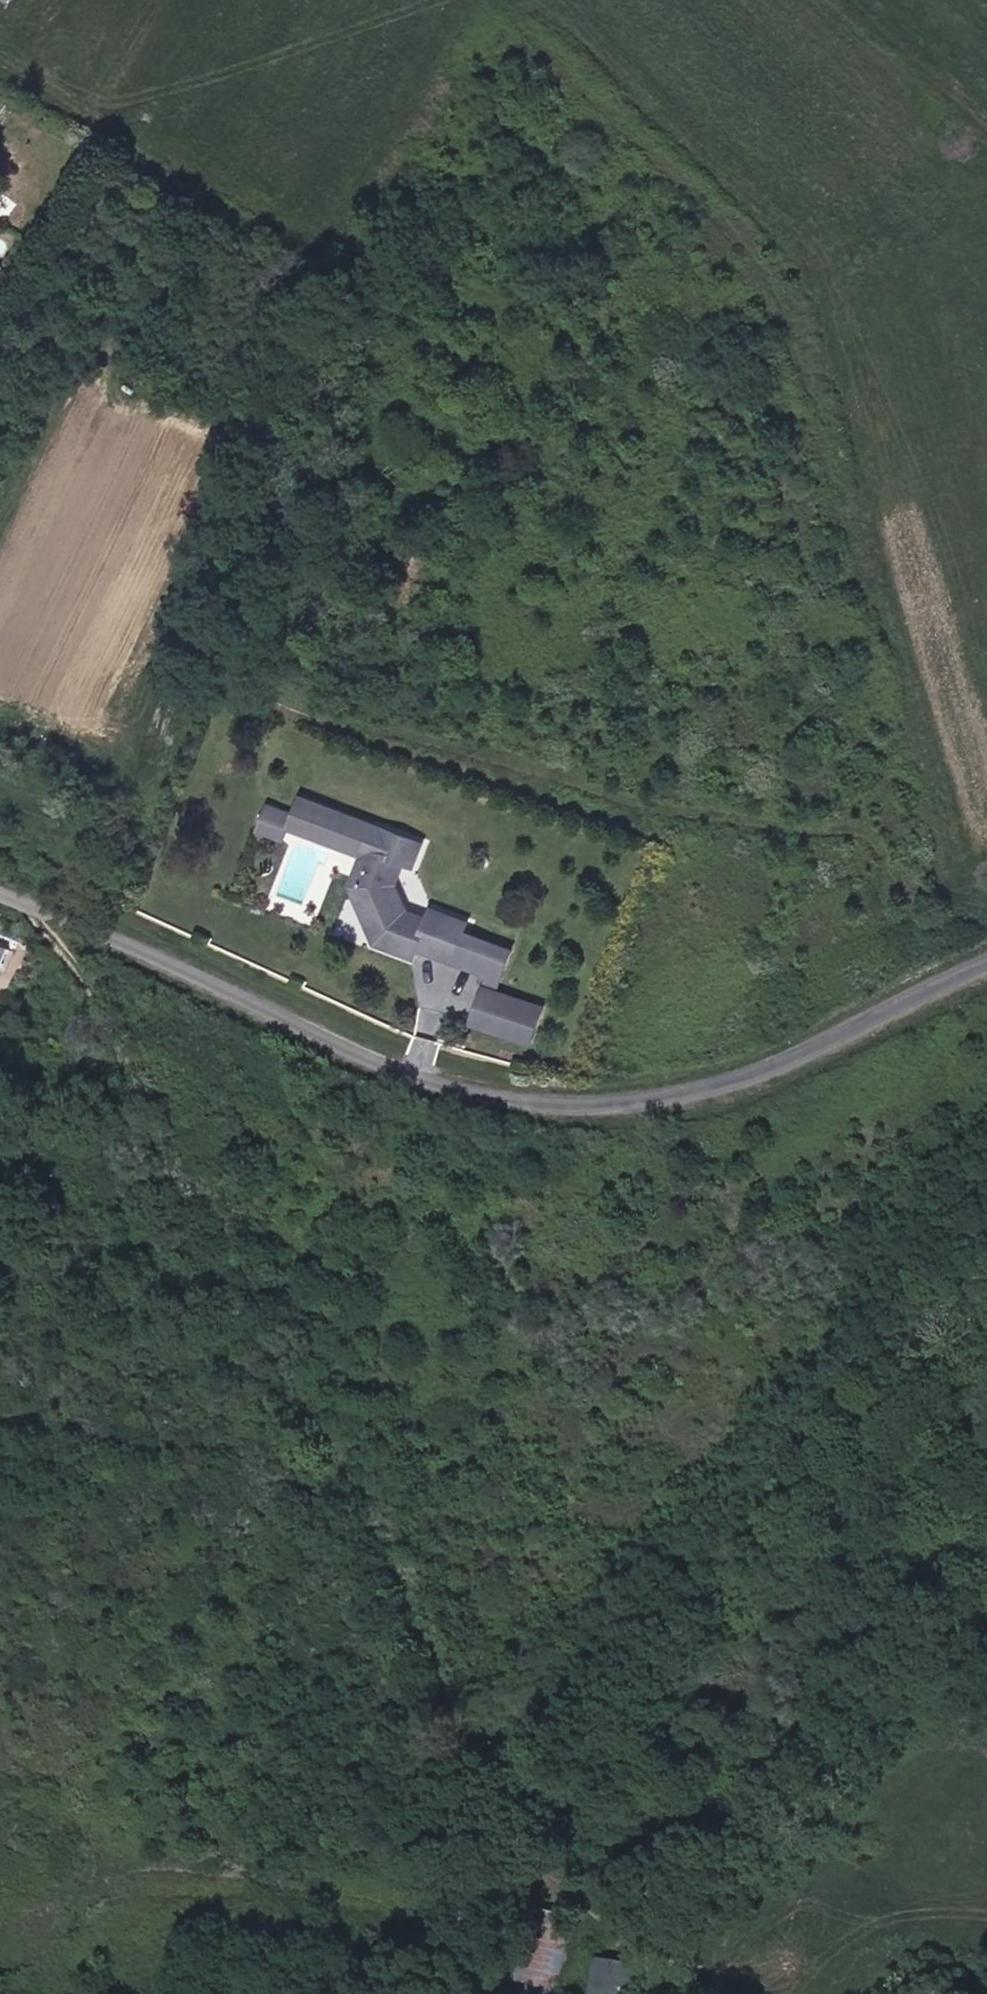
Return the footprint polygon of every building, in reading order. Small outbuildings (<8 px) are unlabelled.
[(304,804),(294,826),(371,860),(359,895),(367,897),(363,911),(381,944),(391,947),(389,956),(423,968),(427,957),(439,962),(459,970),(504,989),(515,962),(471,943),(468,950),(474,933),(452,924),(438,919),(435,929),(414,921),(401,896),(409,874),(419,877),(426,854),(387,840),(304,804)] [(9,946),(0,942),(0,970),(9,946)] [(549,1019),(485,998),(471,1041),(535,1062),(549,1019)] [(586,1993),(622,1993),(631,1963),(597,1954),(586,1993)] [(550,1971),(512,1965),(507,1993),(547,1993),(550,1971)]
